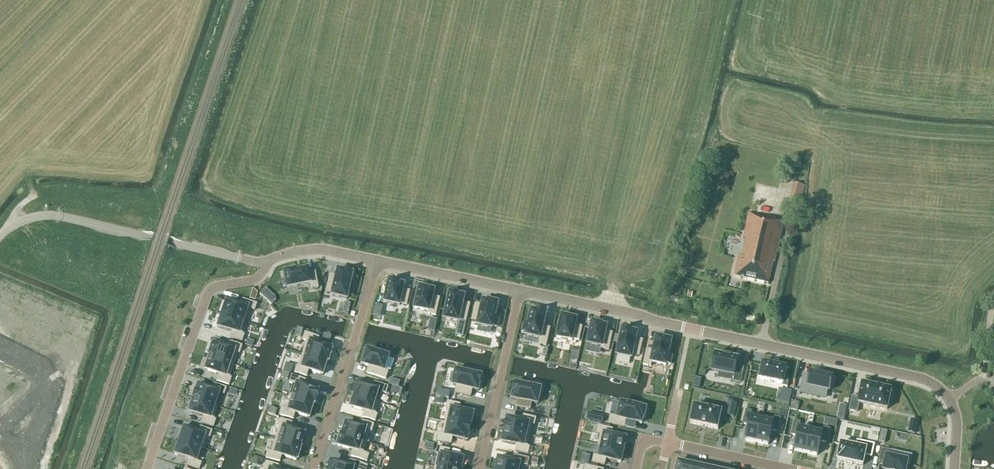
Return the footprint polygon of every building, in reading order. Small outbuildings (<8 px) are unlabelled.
[(801,201),(806,183),(794,180),(790,198),(801,201)] [(739,254),(734,277),(768,285),(774,262),(774,263),(784,224),(774,222),(775,219),(749,213),(743,239),(746,240),(742,255),(739,254)] [(296,271),(285,273),(288,289),(310,284),(310,288),(318,286),(315,272),(309,274),(308,270),(296,272),(296,271)] [(330,275),(327,289),(334,290),(334,292),(348,296),(353,274),(345,272),(338,271),(337,277),(330,275)] [(390,281),(385,303),(400,306),(400,304),(407,306),(410,292),(403,290),(404,286),(399,285),(399,283),(390,281)] [(420,288),(415,310),(429,313),(428,315),(436,316),(440,299),(433,297),(434,291),(428,290),(428,289),(427,289),(427,290),(422,288),(421,288),(420,288)] [(450,294),(444,319),(459,323),(459,321),(466,322),(470,305),(463,303),(464,297),(458,296),(458,295),(451,294),(450,294)] [(224,307),(222,314),(242,321),(246,309),(252,311),(254,304),(242,300),(240,306),(226,301),(224,307)] [(475,305),(472,321),(479,322),(478,326),(492,329),(493,327),(497,328),(499,320),(495,319),(498,304),(488,302),(488,303),(483,302),(482,306),(475,305)] [(524,325),(522,333),(526,334),(526,336),(540,339),(539,345),(546,346),(550,329),(543,327),(546,314),(537,312),(536,313),(531,312),(528,326),(524,325)] [(222,314),(217,328),(232,332),(229,339),(241,343),(244,336),(238,334),(242,321),(222,314)] [(562,317),(557,338),(572,342),(572,340),(579,341),(582,327),(575,326),(577,320),(570,319),(571,318),(570,318),(564,317),(563,316),(563,317),(562,317)] [(592,323),(588,345),(601,348),(601,350),(609,351),(613,334),(606,332),(607,327),(602,326),(602,325),(592,323)] [(622,330),(617,355),(632,359),(632,355),(639,356),(643,341),(636,339),(637,333),(631,332),(624,330),(622,330)] [(307,335),(305,341),(311,343),(307,356),(327,362),(328,361),(329,362),(329,360),(330,361),(330,360),(329,359),(331,353),(332,354),(332,353),(332,352),(332,351),(331,351),(331,349),(317,344),(319,338),(307,335)] [(647,350),(643,366),(651,367),(652,363),(666,366),(666,364),(670,365),(672,357),(668,356),(671,341),(665,340),(665,339),(664,339),(664,340),(659,338),(658,337),(658,338),(657,338),(654,351),(647,350)] [(208,354),(208,355),(209,355),(208,356),(209,357),(229,364),(234,352),(239,354),(241,347),(230,343),(227,349),(213,344),(213,346),(212,345),(211,347),(210,348),(211,348),(209,354),(208,354)] [(365,359),(363,365),(369,367),(367,373),(380,378),(382,371),(384,372),(389,357),(368,351),(367,352),(367,353),(365,358),(364,359),(365,359)] [(715,355),(712,371),(731,375),(730,381),(740,383),(743,369),(736,367),(738,360),(731,359),(731,357),(725,355),(724,357),(715,355)] [(297,367),(295,373),(307,377),(309,371),(323,376),(327,362),(307,356),(303,369),(297,367)] [(209,357),(205,371),(219,375),(216,381),(228,385),(231,379),(225,377),(229,364),(209,357)] [(763,364),(760,379),(782,384),(782,387),(787,388),(789,380),(784,379),(786,369),(763,364)] [(460,372),(457,387),(459,387),(457,394),(471,397),(472,390),(478,392),(480,385),(482,378),(481,378),(481,377),(476,376),(476,372),(469,370),(468,374),(460,372)] [(803,379),(799,394),(800,394),(800,393),(825,399),(827,391),(830,392),(832,378),(810,374),(809,380),(803,379)] [(294,377),(292,384),(297,386),(293,399),(314,405),(314,404),(315,404),(316,403),(317,402),(316,402),(318,396),(319,395),(318,395),(319,394),(317,393),(318,392),(304,387),(306,381),(294,377)] [(354,393),(353,394),(354,394),(354,395),(355,396),(375,403),(378,392),(384,394),(386,387),(374,383),(372,389),(357,384),(357,386),(356,386),(356,387),(355,393),(354,393)] [(514,393),(512,399),(518,400),(517,407),(530,410),(532,403),(534,404),(537,389),(516,384),(515,386),(513,393),(514,393)] [(195,392),(193,399),(214,406),(218,394),(224,395),(226,389),(214,385),(212,391),(198,386),(196,392),(195,392)] [(852,397),(849,411),(857,412),(859,404),(887,410),(891,391),(880,389),(880,388),(873,387),(862,385),(859,398),(852,397)] [(355,396),(351,408),(365,412),(363,418),(375,422),(377,415),(372,414),(375,403),(355,396)] [(193,399),(189,413),(203,417),(201,423),(213,427),(215,421),(209,419),(214,406),(193,399)] [(284,409),(282,416),(294,420),(295,414),(310,418),(314,405),(293,399),(289,411),(284,409)] [(448,402),(446,409),(452,410),(449,423),(470,428),(473,414),(459,411),(460,405),(448,402)] [(797,403),(795,402),(794,402),(791,402),(790,409),(798,410),(799,403),(797,403)] [(610,416),(609,424),(624,427),(626,421),(641,424),(643,419),(644,419),(646,410),(621,404),(618,418),(610,416)] [(690,423),(690,424),(691,424),(717,430),(718,430),(718,429),(721,414),(722,414),(722,413),(721,412),(721,413),(695,407),(694,406),(694,408),(691,423),(690,423)] [(746,411),(743,425),(749,426),(745,440),(757,443),(762,419),(751,416),(752,412),(746,411)] [(506,424),(505,431),(526,436),(529,424),(534,426),(536,419),(524,416),(522,422),(508,419),(507,424),(506,424)] [(762,419),(757,443),(769,445),(772,431),(778,432),(781,418),(775,417),(774,421),(762,419)] [(280,420),(278,427),(284,429),(280,441),(300,448),(305,434),(290,430),(292,424),(280,420)] [(795,421),(791,435),(797,437),(794,451),(806,453),(811,432),(799,429),(801,423),(795,421)] [(346,424),(342,435),(363,442),(366,431),(372,433),(374,426),(362,422),(360,428),(346,424)] [(441,435),(439,442),(451,445),(453,439),(467,442),(469,435),(471,428),(470,428),(449,423),(446,436),(441,435)] [(179,441),(179,442),(199,449),(204,436),(209,438),(212,431),(200,427),(198,433),(184,429),(179,441)] [(598,427),(597,434),(601,434),(598,445),(623,451),(624,450),(623,450),(626,439),(611,436),(613,430),(598,427)] [(811,432),(806,453),(817,456),(821,442),(827,443),(830,429),(824,428),(822,434),(811,432)] [(505,431),(503,443),(517,446),(516,452),(528,455),(529,448),(524,447),(526,436),(505,431)] [(338,444),(337,445),(338,445),(338,446),(353,451),(351,457),(363,461),(365,454),(359,452),(363,442),(342,435),(342,436),(341,435),(341,437),(340,437),(340,438),(338,444)] [(270,452),(268,459),(280,463),(282,457),(296,461),(297,459),(298,460),(298,458),(299,458),(299,457),(300,451),(301,452),(301,450),(301,449),(300,448),(280,441),(276,454),(270,452)] [(175,455),(189,460),(187,466),(196,468),(199,468),(201,463),(195,461),(199,449),(179,442),(178,443),(179,443),(175,455)] [(841,444),(837,460),(863,466),(865,456),(871,457),(874,445),(867,444),(866,450),(841,444)] [(594,456),(592,463),(605,466),(606,459),(620,463),(623,452),(623,451),(598,445),(598,446),(602,447),(600,457),(594,456)] [(436,455),(442,456),(439,468),(461,468),(463,460),(449,457),(450,451),(438,448),(436,455)] [(878,463),(885,464),(884,468),(906,468),(907,462),(890,458),(891,451),(881,449),(878,463)] [(497,468),(519,468),(520,465),(526,466),(527,459),(515,456),(513,463),(499,459),(497,468)]
